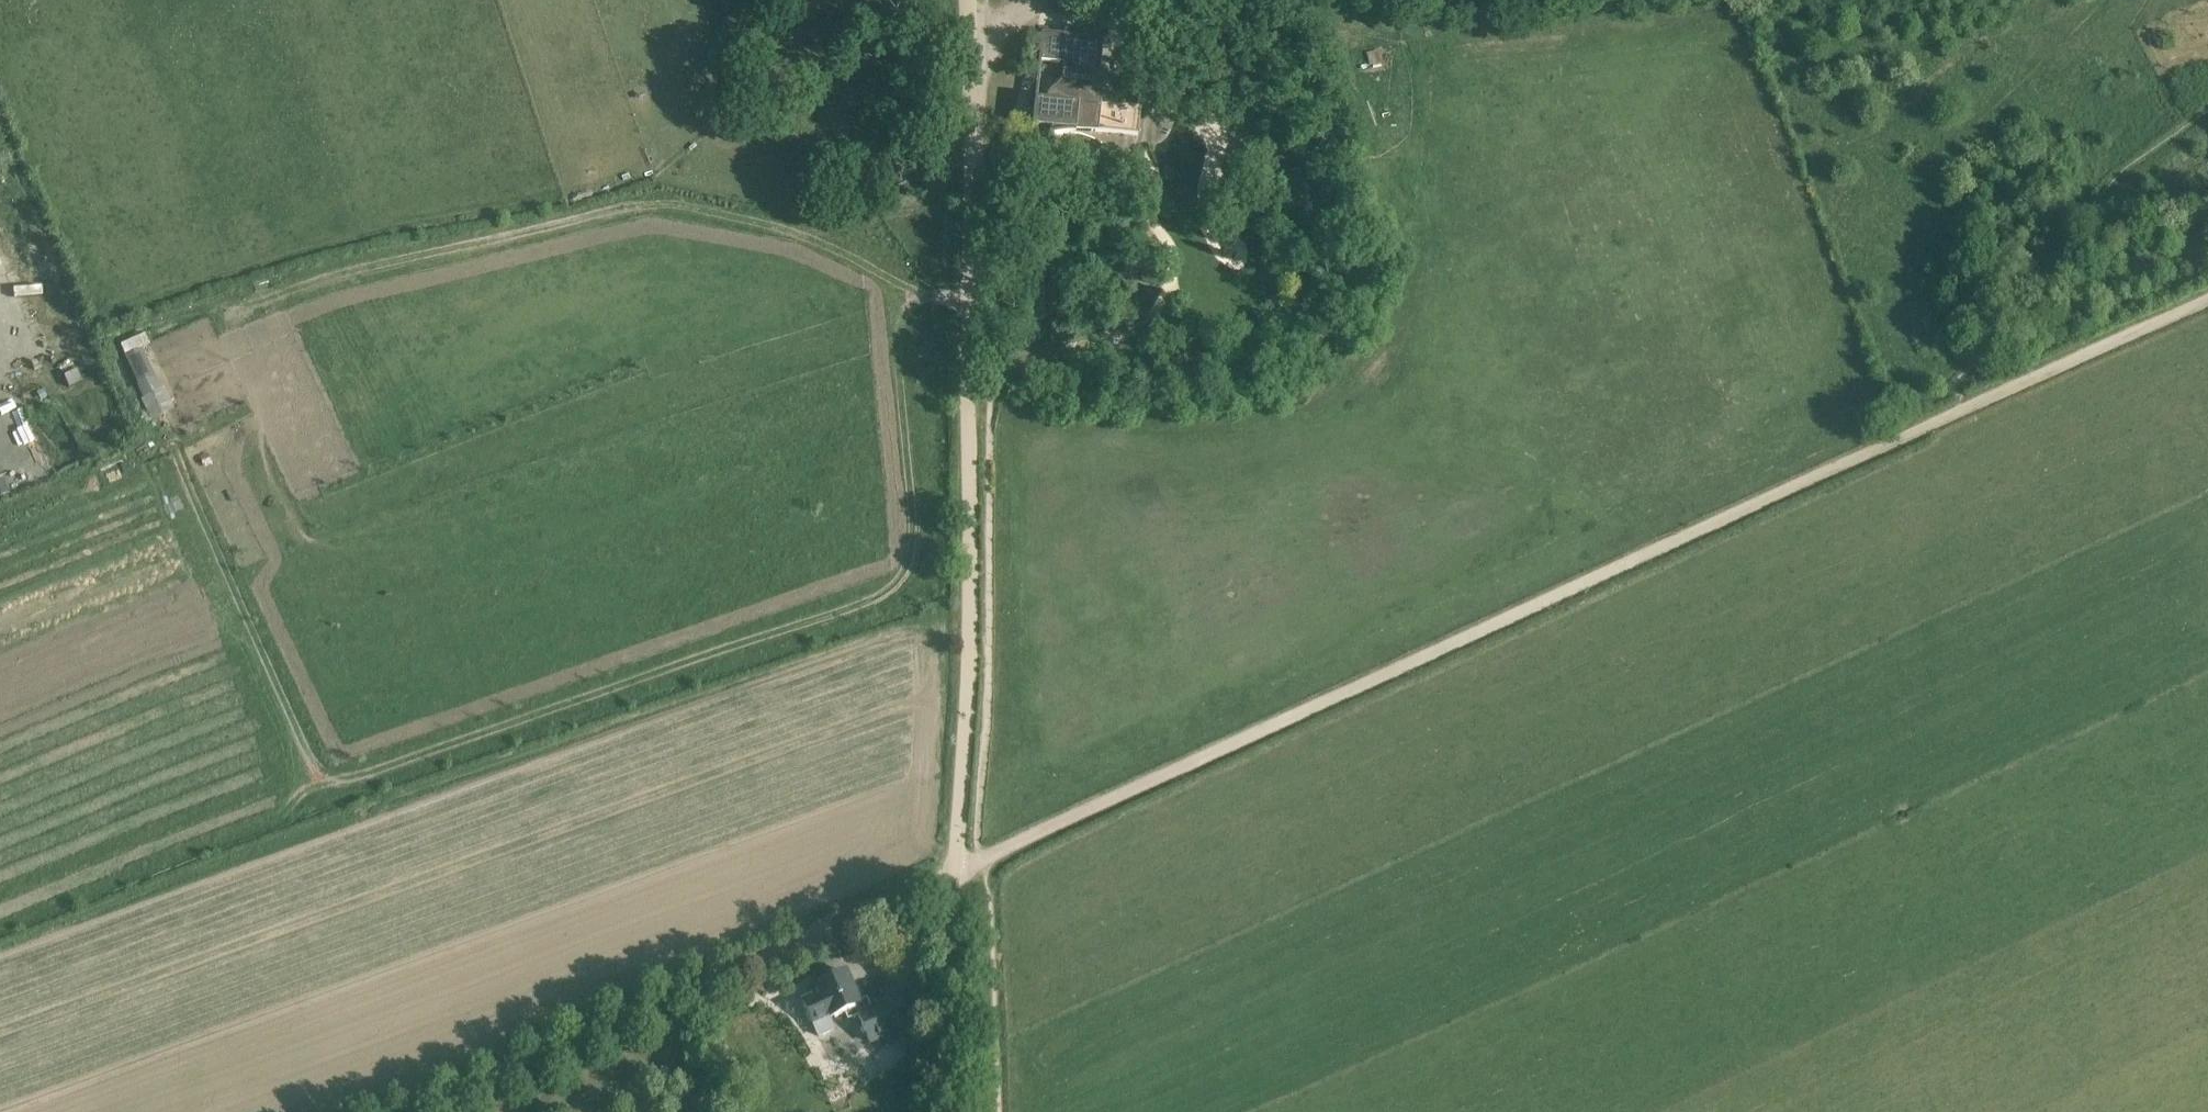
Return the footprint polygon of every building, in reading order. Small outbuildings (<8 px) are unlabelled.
[(1035,100),(1033,128),(1096,133),(1096,129),(1108,131),(1137,134),(1140,106),(1100,102),(1103,77),(1098,76),(1103,40),(1043,33),(1040,61),(1065,64),(1063,79),(1062,81),(1062,82),(1061,82),(1061,83),(1060,84),(1059,85),(1058,85),(1057,86),(1055,87),(1055,88),(1054,88),(1053,89),(1053,90),(1052,90),(1051,92),(1050,92),(1050,93),(1049,95),(1048,96),(1048,97),(1047,99),(1047,100),(1047,101),(1035,100)] [(0,480),(0,498),(10,495),(4,479),(0,480)] [(806,994),(805,1000),(801,1002),(813,1026),(818,1037),(836,1030),(832,1020),(846,1013),(848,1018),(858,1013),(870,1044),(913,1027),(899,994),(870,1006),(867,997),(860,1000),(846,972),(814,988),(817,994),(816,994),(811,991),(806,994)]
